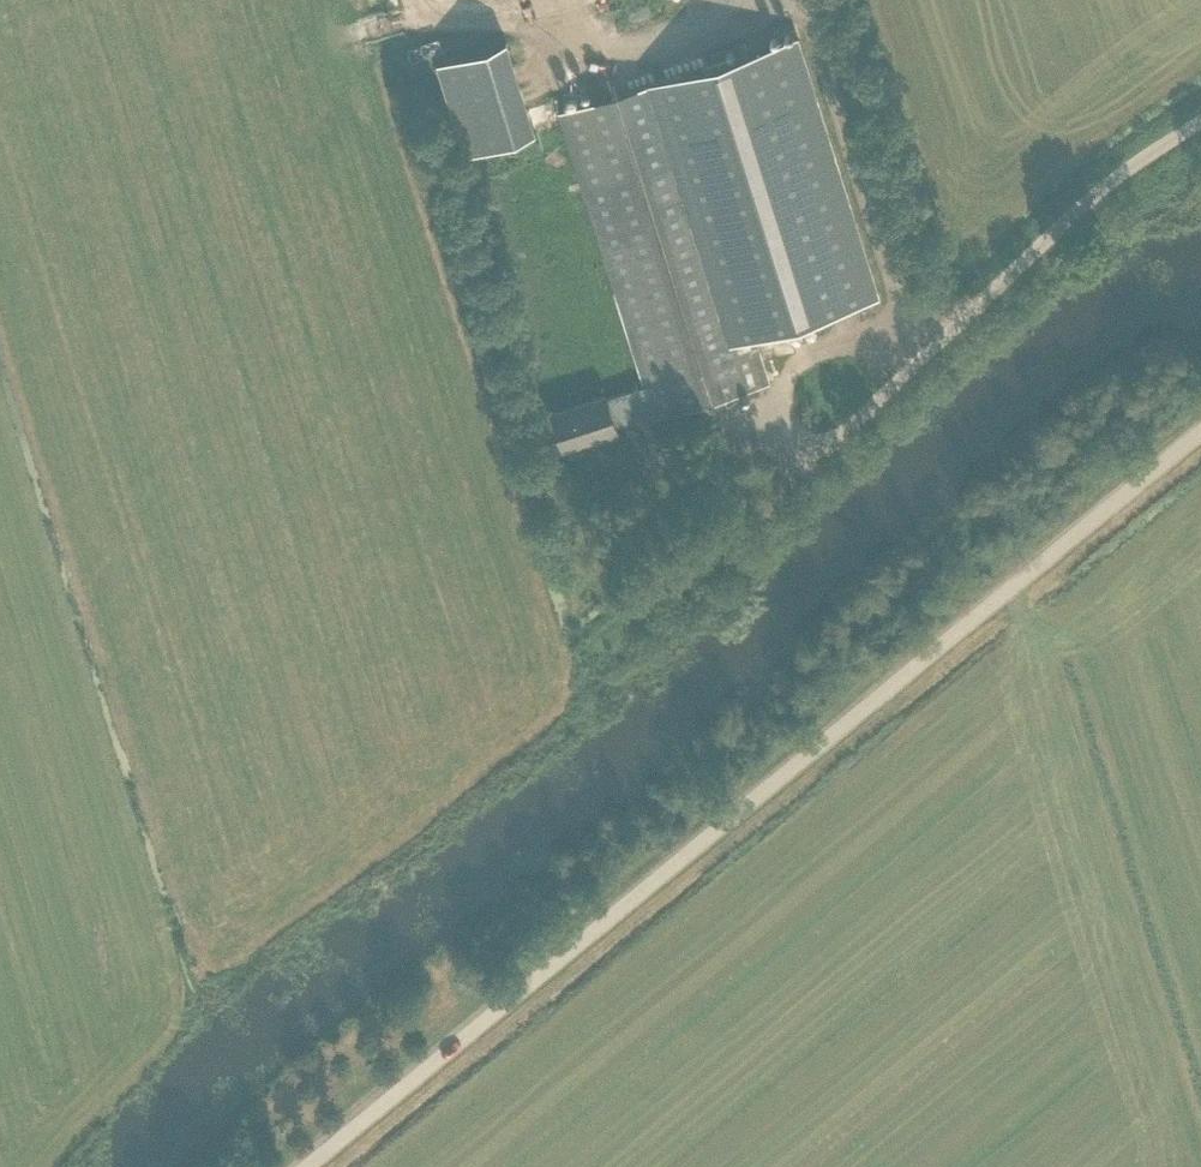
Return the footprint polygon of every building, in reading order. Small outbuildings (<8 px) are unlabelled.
[(536,124),(512,30),(439,48),(463,142),(536,124)] [(798,39),(558,113),(583,190),(644,388),(607,400),(606,398),(552,415),(564,451),(617,433),(616,428),(619,426),(620,430),(769,382),(754,336),(879,297),(798,39)]
